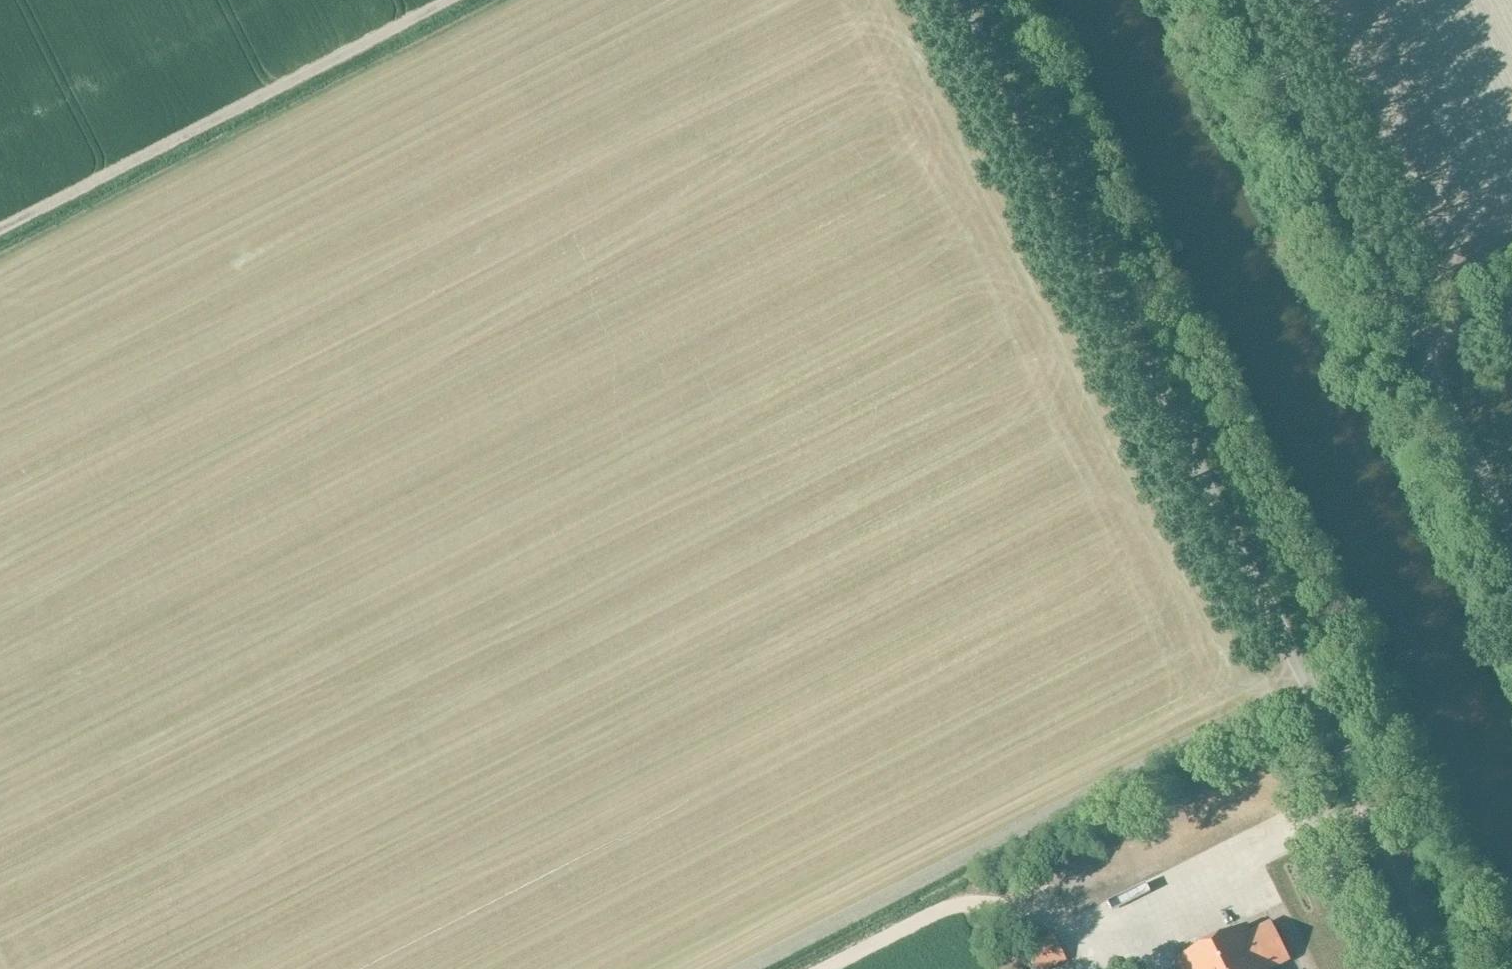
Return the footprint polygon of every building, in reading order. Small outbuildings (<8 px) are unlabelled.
[(1290,960),(1272,923),(1252,933),(1247,925),(1176,961),(1180,968),(1271,968),(1290,960)] [(1038,968),(1052,968),(1068,961),(1055,934),(1027,948),(1038,968)]
